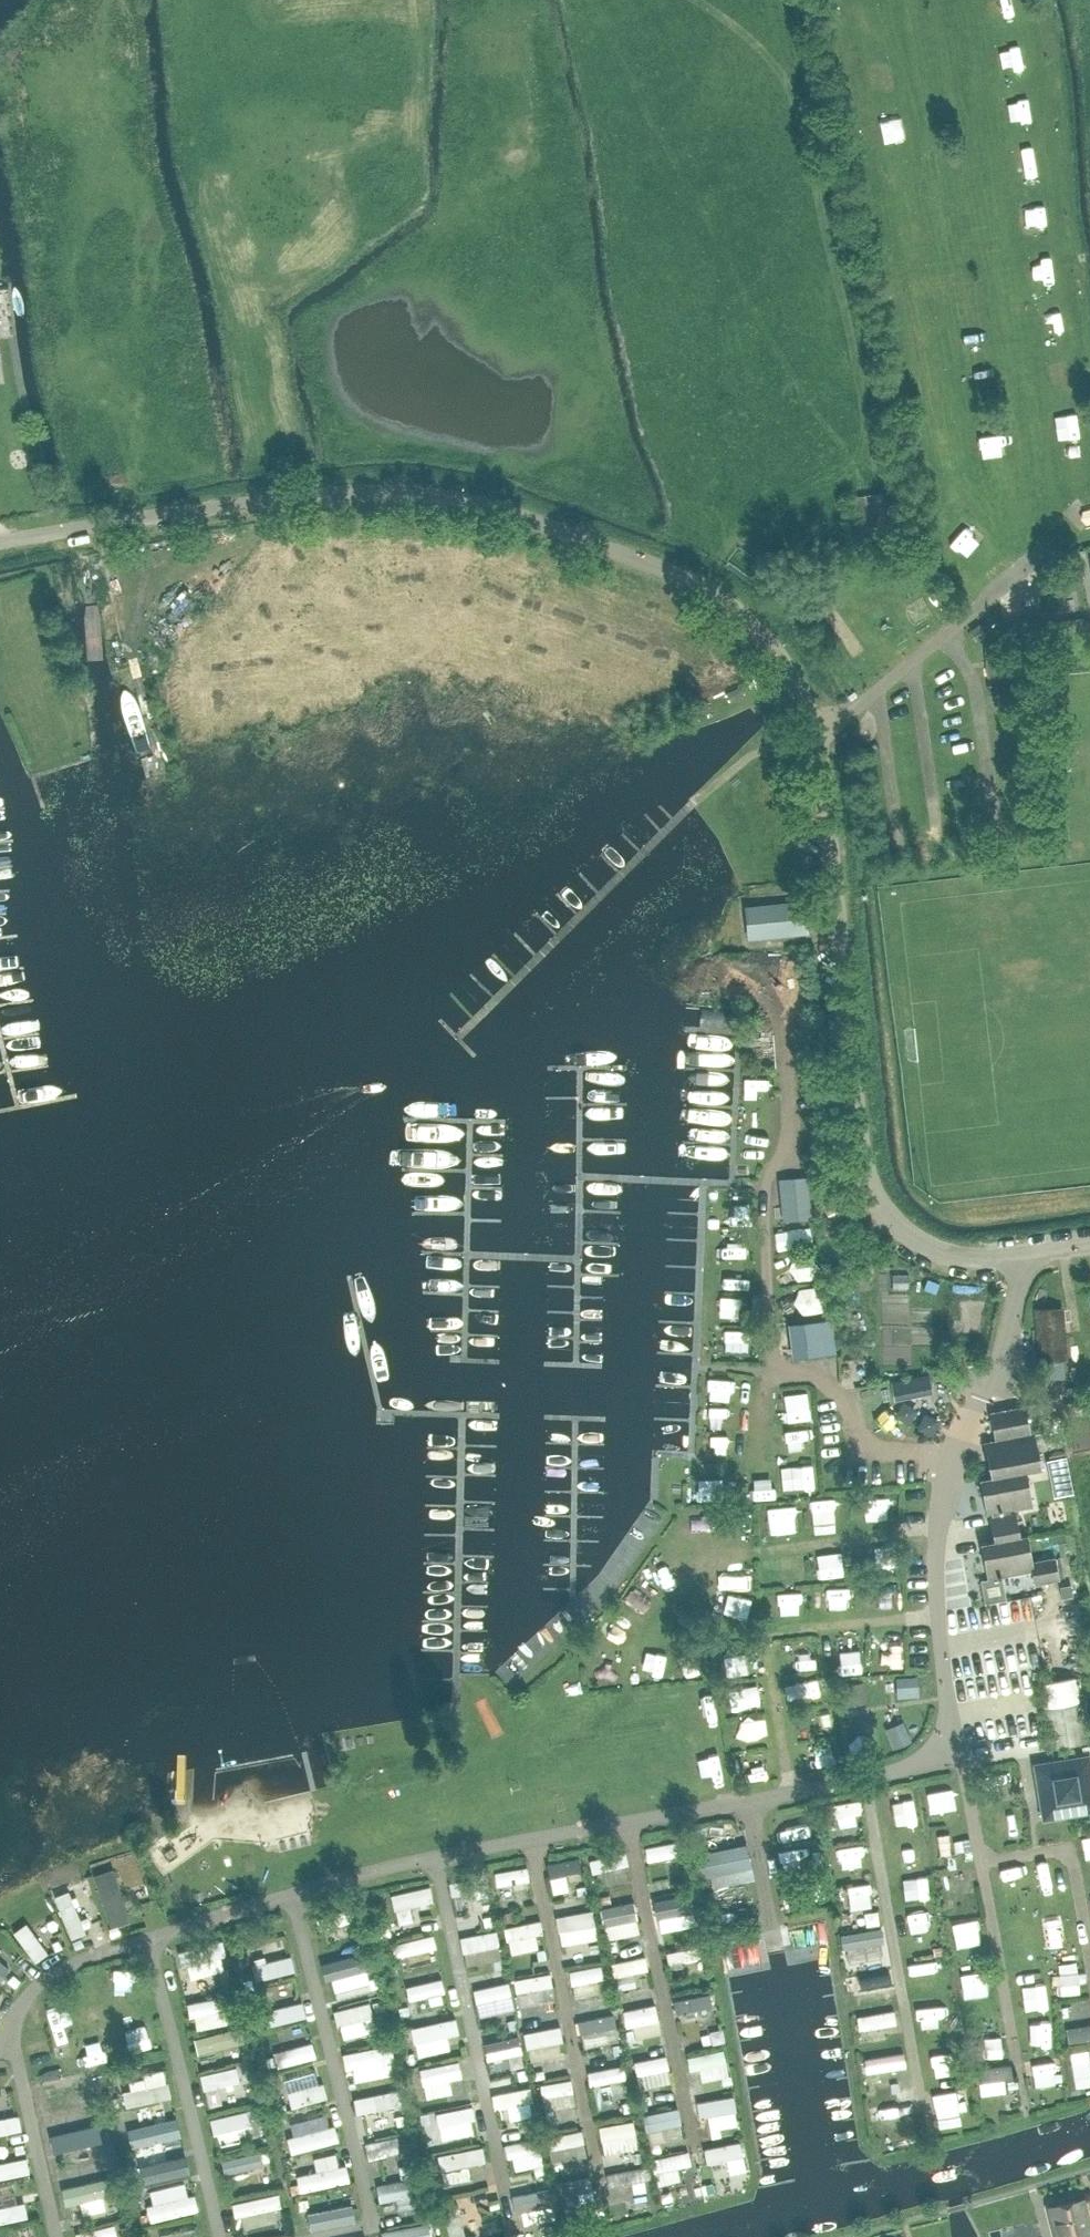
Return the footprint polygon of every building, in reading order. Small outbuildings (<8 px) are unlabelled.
[(857,46),(871,32),(864,25),(850,39),(857,46)] [(996,95),(1015,105),(1020,96),(1001,86),(996,95)] [(1022,210),(1016,220),(1036,233),(1042,223),(1022,210)] [(896,254),(910,238),(901,230),(888,246),(896,254)] [(908,273),(895,289),(904,296),(917,280),(908,273)] [(854,499),(863,548),(904,543),(894,491),(854,499)] [(956,525),(939,541),(951,553),(967,536),(956,525)] [(988,679),(1002,678),(1000,652),(1000,647),(985,648),(988,679)] [(747,923),(748,939),(768,937),(807,933),(804,901),(771,904),(743,907),(744,921),(745,924),(745,923),(747,923)] [(809,1216),(805,1174),(779,1176),(782,1218),(809,1216)] [(779,1276),(802,1282),(808,1259),(784,1254),(779,1276)] [(795,1318),(816,1304),(803,1286),(783,1299),(795,1318)] [(903,1335),(897,1305),(869,1310),(875,1341),(903,1335)] [(1065,1360),(1063,1305),(1040,1306),(1033,1307),(1035,1361),(1047,1361),(1065,1360)] [(835,1352),(831,1318),(805,1321),(808,1355),(835,1352)] [(743,1353),(744,1342),(721,1341),(721,1353),(743,1353)] [(716,1402),(739,1402),(739,1380),(716,1380),(716,1402)] [(1024,1406),(990,1412),(995,1440),(984,1442),(990,1477),(979,1479),(986,1515),(989,1515),(993,1540),(981,1543),(987,1579),(1032,1571),(1034,1584),(1059,1580),(1055,1557),(1032,1561),(1027,1534),(1019,1535),(1015,1510),(1032,1507),(1026,1470),(1041,1467),(1034,1433),(1030,1433),(1024,1406)] [(772,1453),(796,1453),(796,1431),(772,1431),(772,1453)] [(721,1452),(719,1439),(703,1442),(705,1455),(721,1452)] [(811,1523),(832,1522),(831,1499),(810,1499),(811,1523)] [(870,1500),(855,1503),(857,1519),(873,1516),(870,1500)] [(776,1508),(757,1512),(761,1531),(780,1527),(776,1508)] [(830,1607),(829,1589),(808,1591),(809,1608),(830,1607)] [(785,1607),(783,1596),(758,1599),(760,1610),(785,1607)] [(980,1605),(983,1620),(1013,1614),(1010,1599),(980,1605)] [(919,1697),(920,1695),(918,1676),(896,1678),(897,1699),(919,1697)] [(1067,1680),(1035,1684),(1043,1749),(1075,1745),(1067,1680)] [(893,1750),(912,1742),(903,1721),(884,1729),(893,1750)] [(735,1745),(756,1745),(756,1727),(735,1726),(735,1745)] [(752,1757),(733,1759),(735,1779),(755,1777),(752,1757)] [(1035,1765),(1044,1818),(1089,1810),(1089,1771),(1088,1757),(1035,1765)] [(945,1799),(942,1783),(917,1787),(920,1804),(945,1799)] [(905,1794),(874,1796),(875,1812),(906,1809),(905,1794)] [(957,1825),(923,1830),(925,1847),(960,1842),(957,1825)] [(672,1843),(638,1847),(639,1863),(674,1859),(672,1843)] [(1081,1864),(1089,1862),(1089,1843),(1078,1844),(1081,1864)] [(824,1847),(824,1863),(861,1861),(861,1846),(824,1847)] [(705,1874),(742,1871),(740,1848),(703,1852),(705,1874)] [(541,1864),(542,1882),(572,1880),(571,1863),(541,1864)] [(933,1875),(936,1890),(969,1882),(965,1867),(933,1875)] [(488,1889),(521,1884),(518,1868),(485,1873),(488,1889)] [(102,1873),(85,1879),(104,1933),(121,1927),(102,1873)] [(888,1884),(893,1907),(914,1903),(909,1880),(888,1884)] [(861,1886),(840,1887),(841,1910),(862,1910),(861,1886)] [(423,1889),(384,1894),(386,1910),(425,1904),(423,1889)] [(1059,1891),(1038,1894),(1039,1904),(1061,1902),(1059,1891)] [(81,1934),(63,1892),(47,1899),(65,1941),(81,1934)] [(648,1918),(678,1915),(677,1900),(647,1902),(648,1918)] [(627,1905),(595,1909),(597,1923),(629,1919),(627,1905)] [(135,1910),(140,1931),(151,1928),(146,1908),(135,1910)] [(929,1932),(927,1915),(893,1918),(895,1936),(929,1932)] [(943,1922),(944,1934),(977,1929),(975,1917),(943,1922)] [(1015,1917),(993,1918),(994,1930),(1016,1929),(1015,1917)] [(497,1943),(535,1936),(532,1922),(495,1929),(497,1943)] [(813,1923),(794,1925),(796,1945),(815,1943),(813,1923)] [(29,1965),(42,1955),(21,1925),(8,1935),(29,1965)] [(839,1949),(876,1947),(875,1933),(838,1935),(839,1949)] [(382,1944),(385,1958),(428,1951),(426,1937),(382,1944)] [(727,1949),(732,1969),(745,1966),(740,1946),(727,1949)] [(658,1954),(660,1967),(680,1964),(678,1951),(658,1954)] [(283,1954),(244,1966),(249,1983),(288,1971),(283,1954)] [(340,1992),(337,1973),(361,1969),(359,1955),(316,1963),(322,1995),(340,1992)] [(605,1962),(608,1986),(641,1983),(639,1959),(605,1962)] [(908,1990),(931,1986),(927,1959),(904,1963),(908,1990)] [(1002,1967),(1003,1978),(1021,1977),(1021,1966),(1002,1967)] [(841,2002),(886,1993),(881,1969),(837,1978),(841,2002)] [(950,1973),(951,1987),(986,1986),(985,1972),(950,1973)] [(505,1981),(507,1995),(545,1988),(542,1974),(505,1981)] [(433,1980),(398,1988),(401,2002),(436,1994),(433,1980)] [(463,1991),(466,2004),(501,1997),(498,1984),(463,1991)] [(1049,1989),(1050,2003),(1080,2001),(1079,1987),(1049,1989)] [(702,1994),(666,2003),(669,2016),(705,2007),(702,1994)] [(183,2023),(220,2021),(218,2000),(181,2003),(183,2023)] [(936,2002),(904,2009),(907,2022),(939,2015),(936,2002)] [(327,2023),(372,2019),(370,2005),(326,2009),(327,2023)] [(258,2025),(297,2020),(295,2006),(256,2010),(258,2025)] [(617,2025),(651,2020),(649,2006),(615,2010),(617,2025)] [(1077,2016),(1076,2008),(1051,2010),(1051,2018),(1077,2016)] [(886,2013),(850,2018),(852,2031),(888,2027),(886,2013)] [(572,2037),(610,2029),(606,2015),(569,2023),(572,2037)] [(439,2048),(452,2045),(447,2020),(403,2029),(406,2045),(437,2039),(439,2048)] [(1086,2028),(1058,2029),(1059,2043),(1087,2042),(1086,2028)] [(520,2047),(530,2046),(530,2044),(542,2042),(541,2031),(518,2033),(520,2047)] [(715,2034),(693,2033),(693,2044),(715,2044),(715,2034)] [(192,2052),(224,2049),(223,2035),(191,2038),(192,2052)] [(305,2045),(267,2052),(270,2067),(307,2061),(305,2045)] [(338,2072),(387,2061),(383,2045),(334,2056),(338,2072)] [(915,2066),(951,2062),(949,2046),(913,2050),(915,2066)] [(677,2057),(681,2073),(719,2065),(716,2049),(677,2057)] [(857,2061),(860,2075),(896,2068),(894,2054),(857,2061)] [(660,2057),(623,2064),(626,2077),(662,2069),(660,2057)] [(1041,2086),(1055,2082),(1049,2060),(1035,2064),(1041,2086)] [(1088,2062),(1059,2065),(1062,2094),(1089,2090),(1089,2083),(1088,2062)] [(451,2063),(409,2066),(410,2083),(437,2081),(438,2092),(453,2091),(451,2063)] [(616,2065),(580,2074),(583,2088),(619,2079),(616,2065)] [(233,2068),(193,2077),(196,2093),(211,2090),(213,2099),(239,2093),(233,2068)] [(1003,2068),(967,2071),(969,2085),(1004,2082),(1003,2068)] [(657,2080),(638,2085),(643,2101),(662,2096),(657,2080)] [(540,2107),(564,2103),(560,2081),(536,2084),(540,2107)] [(160,2082),(114,2094),(118,2109),(164,2097),(160,2082)] [(281,2108),(318,2102),(315,2086),(279,2092),(281,2108)] [(508,2106),(523,2104),(520,2089),(487,2095),(493,2128),(511,2124),(508,2106)] [(958,2090),(922,2094),(923,2110),(960,2106),(958,2090)] [(390,2092),(345,2099),(348,2115),(392,2107),(390,2092)] [(687,2103),(689,2118),(728,2111),(726,2097),(687,2103)] [(866,2123),(902,2117),(900,2104),(863,2110),(866,2123)] [(459,2106),(422,2114),(426,2128),(462,2119),(459,2106)] [(669,2111),(637,2115),(639,2129),(671,2125),(669,2111)] [(125,2112),(109,2115),(112,2129),(127,2126),(125,2112)] [(208,2141),(244,2133),(240,2112),(203,2120),(208,2141)] [(0,2120),(0,2136),(15,2134),(14,2119),(0,2120)] [(590,2128),(593,2143),(628,2136),(625,2121),(590,2128)] [(157,2124),(122,2131),(126,2149),(173,2139),(171,2129),(159,2132),(157,2124)] [(283,2155),(331,2142),(327,2126),(278,2139),(283,2155)] [(563,2158),(562,2146),(574,2145),(573,2135),(544,2137),(546,2160),(563,2158)] [(88,2136),(47,2146),(49,2156),(90,2146),(88,2136)] [(392,2136),(355,2147),(359,2161),(396,2150),(392,2136)] [(499,2145),(504,2174),(519,2171),(517,2159),(532,2157),(529,2140),(499,2145)] [(716,2161),(718,2172),(738,2169),(734,2143),(693,2149),(695,2164),(716,2161)] [(427,2156),(429,2171),(477,2164),(475,2149),(427,2156)] [(258,2154),(214,2157),(215,2173),(259,2170),(258,2154)] [(646,2162),(652,2183),(680,2176),(675,2155),(646,2162)] [(137,2183),(180,2174),(176,2159),(134,2169),(137,2183)] [(23,2177),(21,2161),(0,2163),(0,2179),(23,2177)] [(288,2177),(292,2194),(341,2182),(338,2166),(288,2177)] [(608,2187),(632,2184),(631,2171),(606,2174),(608,2187)] [(546,2186),(550,2202),(584,2194),(580,2178),(546,2186)] [(100,2179),(54,2191),(59,2211),(105,2199),(100,2179)] [(367,2185),(368,2202),(403,2200),(403,2183),(367,2185)] [(531,2194),(506,2198),(509,2212),(533,2207),(531,2194)] [(227,2218),(273,2209),(270,2195),(224,2205),(227,2218)] [(134,2225),(191,2211),(187,2197),(131,2212),(134,2225)] [(1056,2236),(1089,2236),(1089,2228),(1083,2198),(1048,2207),(1056,2236)] [(21,2218),(18,2203),(0,2208),(0,2223),(21,2218)] [(346,2211),(300,2215),(301,2229),(347,2225),(346,2211)] [(437,2216),(441,2236),(456,2236),(450,2212),(437,2216)] [(68,2234),(69,2236),(110,2236),(108,2225),(91,2229),(89,2219),(74,2222),(76,2233),(68,2234)] [(372,2231),(373,2236),(423,2236),(422,2228),(372,2231)]
